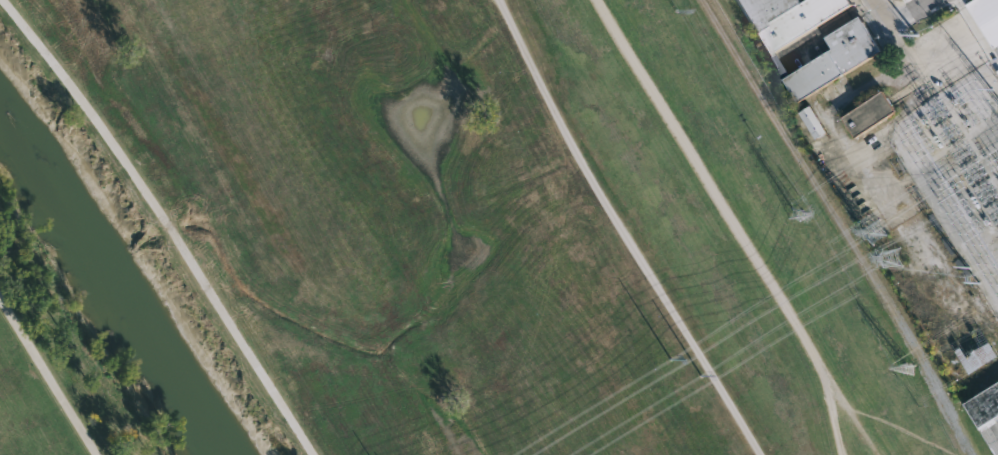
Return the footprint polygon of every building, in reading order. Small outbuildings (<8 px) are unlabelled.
[(804,4),(811,0),(851,0),(854,5),(777,53),(791,76),(834,50),(827,38),(862,16),(883,52),(800,103),(737,0),(802,0),(804,4)] [(968,2),(993,47),(997,44),(997,0),(971,0),(968,2)] [(899,112),(857,139),(845,119),(886,92),(899,112)] [(828,134),(817,140),(801,113),(812,106),(828,134)] [(982,325),(997,352),(997,356),(971,373),(953,343),(982,325)] [(967,403),(997,384),(997,453),(967,403)]
